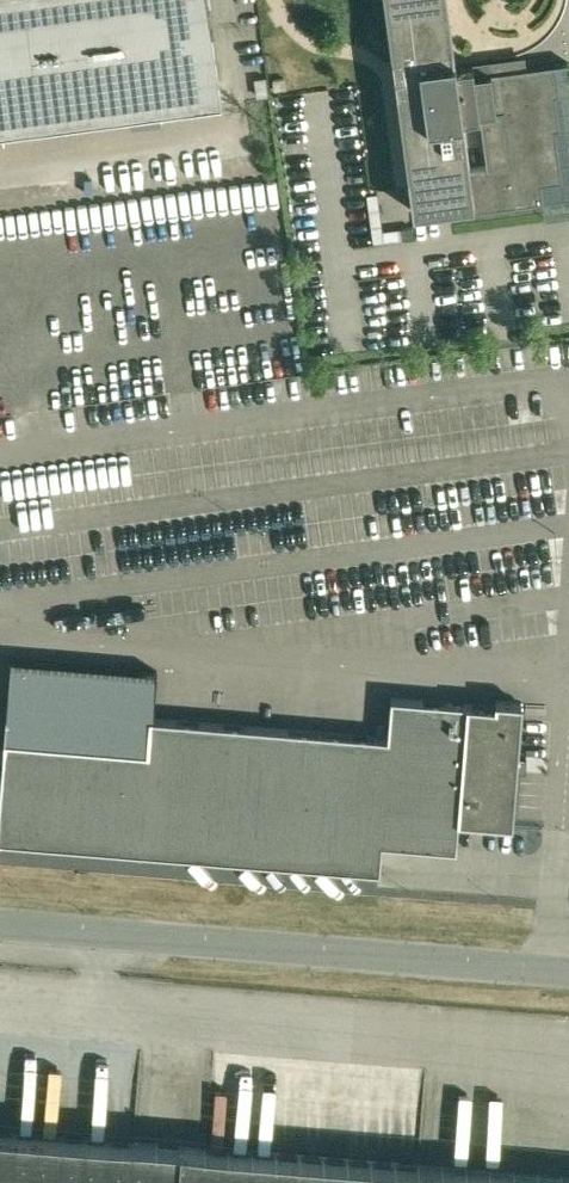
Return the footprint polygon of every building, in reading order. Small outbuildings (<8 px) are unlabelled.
[(221,103),(208,0),(0,0),(0,132),(221,103)] [(465,212),(543,202),(541,183),(562,181),(555,129),(559,129),(555,95),(559,94),(555,65),(568,63),(568,61),(526,67),(491,71),(489,60),(456,64),(455,54),(447,0),(384,0),(404,151),(411,199),(412,210),(432,207),(447,205),(448,214),(451,214),(465,212)] [(402,239),(413,237),(411,226),(400,228),(402,239)] [(11,659),(0,787),(0,840),(380,871),(382,843),(456,849),(459,820),(513,825),(523,702),(495,700),(495,705),(391,697),(388,737),(153,718),(157,671),(11,659)] [(0,1130),(0,1182),(568,1182),(568,1176),(0,1130)]
